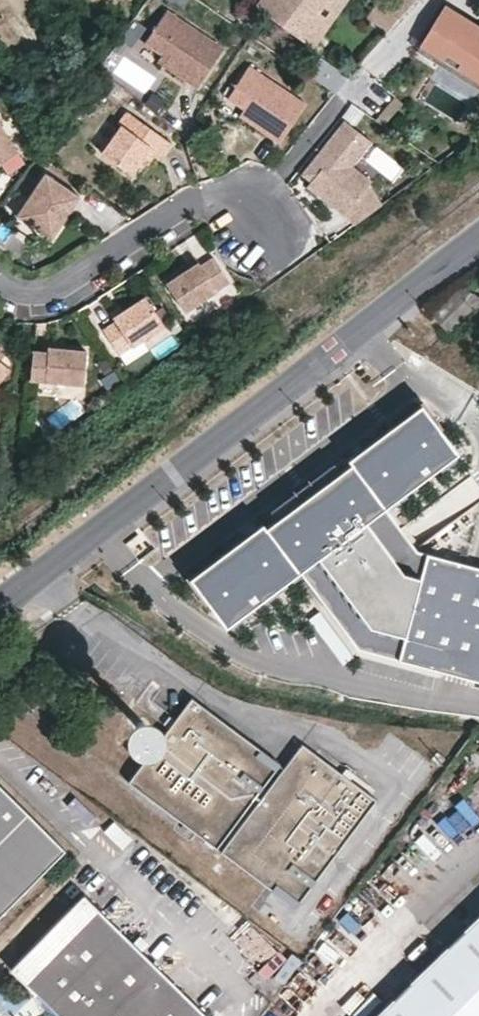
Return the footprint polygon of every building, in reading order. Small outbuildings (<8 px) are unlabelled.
[(267,4),(301,29),(323,0),(270,0),(267,4)] [(344,0),(323,0),(301,29),(315,39),(344,0)] [(397,18),(413,0),(394,0),(385,9),(397,18)] [(378,4),(367,18),(385,31),(397,18),(385,9),(378,4)] [(407,57),(412,60),(471,96),(473,98),(478,88),(478,82),(478,83),(421,47),(442,13),(478,36),(478,28),(445,7),(440,4),(407,57)] [(145,44),(162,56),(173,64),(168,71),(195,91),(221,53),(166,13),(145,44)] [(421,47),(478,83),(478,82),(478,36),(442,13),(421,47)] [(173,64),(162,56),(157,63),(168,71),(173,64)] [(227,103),(244,115),(256,122),(251,130),(277,148),(305,111),(248,72),(227,103)] [(156,112),(163,103),(152,94),(145,104),(156,112)] [(18,151),(0,124),(4,121),(0,115),(0,163),(18,151)] [(129,178),(140,163),(148,150),(156,155),(161,159),(169,148),(123,115),(115,126),(117,128),(98,156),(129,178)] [(256,122),(244,115),(239,122),(251,130),(256,122)] [(351,168),(345,163),(364,139),(344,123),(301,176),(310,183),(321,192),(318,197),(341,215),(344,215),(351,225),(379,204),(367,187),(370,183),(351,168)] [(351,168),(371,144),(364,139),(345,163),(351,168)] [(148,150),(140,163),(146,168),(156,155),(148,150)] [(41,175),(12,215),(46,240),(75,199),(41,175)] [(321,192),(310,183),(306,188),(318,197),(321,192)] [(165,283),(183,311),(228,282),(212,257),(199,265),(197,262),(165,283)] [(472,311),(456,295),(433,314),(448,331),(472,311)] [(102,328),(118,353),(163,325),(144,296),(113,316),(116,320),(102,328)] [(33,348),(30,378),(82,382),(86,346),(49,344),(48,350),(33,348)] [(11,367),(0,357),(0,379),(11,367)] [(416,550),(383,507),(456,451),(419,403),(346,458),(349,463),(338,471),(332,462),(268,510),(275,519),(264,527),(261,523),(188,578),(225,627),(298,571),(357,648),(478,680),(478,566),(416,550)] [(352,655),(319,611),(309,619),(342,663),(352,655)] [(191,697),(128,781),(216,848),(279,763),(191,697)] [(130,730),(133,736),(139,739),(146,739),(152,736),(156,730),(156,724),(154,717),(149,713),(143,711),(136,713),(131,717),(129,724),(130,730)] [(284,767),(220,851),(295,908),(377,800),(301,743),(284,767)] [(220,851),(284,767),(279,763),(216,848),(220,851)] [(0,784),(0,914),(65,849),(0,784)] [(132,839),(114,821),(104,831),(122,849),(132,839)] [(83,893),(10,968),(59,1015),(208,1015),(83,893)] [(429,963),(374,1015),(478,1015),(478,914),(429,963)]
